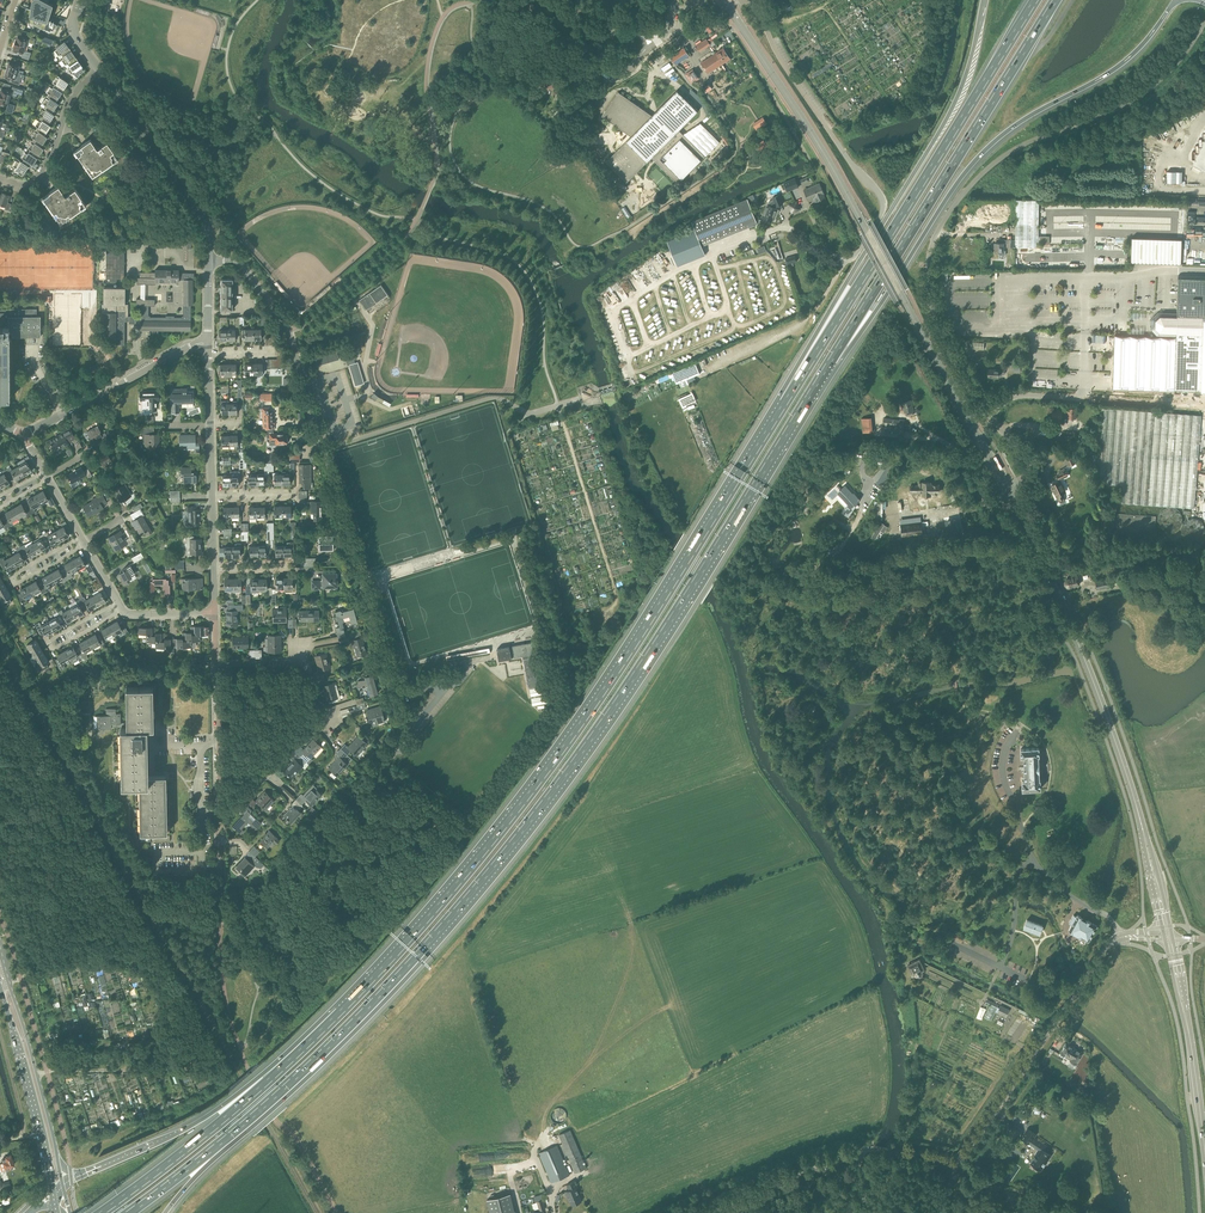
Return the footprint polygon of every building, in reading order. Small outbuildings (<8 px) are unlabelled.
[(23,19),(34,24),(35,21),(38,22),(36,26),(41,28),(43,25),(46,26),(45,30),(48,32),(49,32),(50,32),(51,31),(52,31),(53,30),(54,28),(56,24),(53,23),(54,21),(51,20),(50,21),(47,20),(49,17),(52,5),(42,0),(32,0),(32,1),(31,4),(31,7),(29,6),(28,8),(26,8),(23,19)] [(551,43),(555,41),(549,32),(545,34),(545,33),(543,34),(544,35),(540,37),(546,46),(550,44),(551,43)] [(708,40),(710,43),(713,41),(712,40),(718,36),(716,34),(708,40)] [(16,39),(14,43),(25,46),(28,47),(29,42),(33,43),(33,41),(18,36),(17,39),(16,39)] [(41,37),(40,42),(52,45),(53,40),(41,37)] [(717,38),(713,41),(709,43),(712,47),(713,46),(715,49),(718,47),(716,44),(720,42),(717,38)] [(699,50),(709,44),(706,39),(696,45),(699,50)] [(63,57),(71,51),(64,41),(56,47),(57,49),(54,51),(58,56),(61,54),(63,57)] [(529,53),(538,47),(535,42),(524,49),(524,48),(521,49),(525,55),(524,55),(527,59),(531,56),(529,53)] [(24,50),(25,46),(14,43),(13,47),(14,48),(13,51),(30,56),(31,53),(24,50)] [(675,65),(676,64),(689,55),(684,48),(670,57),(675,65)] [(723,48),(715,53),(701,63),(708,73),(730,59),(723,48)] [(78,60),(71,51),(63,57),(64,58),(61,60),(65,65),(67,64),(69,66),(78,60)] [(78,60),(69,66),(70,68),(68,69),(72,75),(74,73),(77,77),(81,73),(80,72),(85,70),(78,60)] [(8,66),(7,70),(23,74),(23,72),(20,71),(17,70),(19,65),(17,64),(14,63),(9,62),(9,63),(8,63),(7,66),(8,66)] [(693,69),(686,74),(692,83),(699,79),(693,69)] [(5,73),(4,76),(5,76),(5,77),(9,78),(8,80),(9,81),(19,85),(22,77),(23,78),(24,75),(23,74),(7,70),(6,73),(5,73)] [(542,81),(543,82),(542,87),(549,88),(549,85),(557,86),(558,80),(556,79),(556,77),(551,76),(551,78),(544,77),(544,78),(543,78),(542,81)] [(62,92),(68,83),(59,77),(58,79),(56,77),(52,83),(55,84),(53,86),(62,92)] [(56,102),(62,92),(53,86),(52,88),(50,87),(46,92),(48,94),(47,97),(49,98),(56,102)] [(9,99),(10,94),(16,96),(17,93),(22,95),(23,90),(13,87),(11,92),(1,88),(0,92),(0,91),(0,96),(9,99)] [(698,111),(677,90),(652,115),(619,92),(602,116),(631,136),(606,162),(627,183),(652,158),(678,184),(719,142),(700,123),(684,134),(679,130),(698,111)] [(597,91),(590,96),(598,108),(605,103),(597,91)] [(7,106),(5,110),(10,112),(13,105),(8,103),(9,99),(0,96),(0,104),(7,106)] [(58,103),(56,102),(49,98),(48,99),(46,98),(42,103),(45,105),(43,108),(45,109),(46,109),(52,113),(58,103)] [(42,120),(48,124),(54,115),(52,113),(46,109),(45,109),(45,111),(42,109),(39,115),(41,116),(39,119),(42,121),(42,120)] [(759,130),(769,124),(765,119),(756,125),(759,130)] [(38,132),(45,136),(51,126),(48,124),(42,120),(42,121),(41,122),(38,120),(35,126),(37,127),(36,130),(38,132)] [(3,137),(5,130),(8,131),(9,128),(6,127),(3,126),(0,125),(0,136),(3,137)] [(47,137),(45,136),(38,132),(37,133),(35,132),(31,137),(34,139),(32,142),(34,143),(35,143),(41,147),(47,137)] [(720,135),(727,145),(730,143),(724,132),(720,135)] [(763,137),(758,140),(762,146),(767,142),(763,137)] [(75,150),(84,163),(83,163),(92,176),(106,167),(105,166),(118,158),(113,151),(114,151),(107,142),(101,146),(100,144),(96,144),(95,145),(90,139),(81,146),(75,150)] [(1202,141),(1202,148),(1198,148),(1198,154),(1195,154),(1195,160),(1192,165),(1204,172),(1204,141),(1202,141)] [(28,152),(37,158),(43,149),(41,147),(35,143),(34,143),(34,144),(31,143),(28,148),(30,150),(28,152)] [(31,168),(37,158),(28,152),(27,154),(25,153),(21,158),(24,159),(22,162),(28,166),(31,168)] [(20,161),(19,162),(16,161),(13,166),(15,168),(12,172),(17,174),(18,173),(22,176),(28,166),(22,162),(20,161)] [(784,182),(788,191),(799,187),(795,178),(784,182)] [(827,202),(824,195),(825,195),(819,183),(804,190),(809,202),(813,200),(814,203),(820,200),(822,204),(827,202)] [(74,213),(73,213),(86,204),(81,198),(82,198),(75,188),(69,192),(68,191),(64,190),(63,191),(58,185),(49,192),(49,193),(43,197),(52,209),(51,210),(60,223),(74,213)] [(5,207),(5,209),(12,212),(13,207),(10,206),(11,204),(7,202),(10,195),(2,193),(1,194),(2,194),(0,199),(0,205),(5,207)] [(766,222),(768,219),(772,220),(774,222),(780,210),(777,209),(776,208),(776,207),(783,204),(779,195),(773,198),(773,199),(769,201),(762,217),(763,217),(762,218),(758,220),(760,225),(766,222)] [(705,255),(702,246),(758,223),(748,199),(692,221),(695,230),(668,241),(677,266),(705,255)] [(1000,243),(995,243),(995,252),(999,252),(999,255),(1005,255),(1006,247),(1015,247),(1023,247),(1038,247),(1038,244),(1052,245),(1052,236),(1039,236),(1038,236),(1039,200),(1016,200),(1015,239),(1008,239),(1008,240),(1000,240),(1000,243)] [(1131,238),(1130,262),(1132,262),(1181,264),(1181,240),(1131,238)] [(152,240),(152,241),(152,244),(187,244),(187,249),(191,249),(192,240),(152,240)] [(124,279),(125,247),(106,246),(106,279),(110,279),(110,282),(117,283),(117,279),(124,279)] [(787,265),(797,262),(795,255),(785,258),(787,265)] [(102,313),(103,313),(103,337),(114,337),(114,338),(115,338),(115,345),(124,345),(125,321),(129,321),(129,324),(135,324),(135,322),(141,322),(140,330),(149,330),(149,334),(150,334),(150,330),(157,330),(157,334),(158,334),(158,330),(173,330),(173,334),(174,334),(174,330),(181,330),(181,334),(182,334),(182,330),(191,331),(191,305),(193,305),(193,280),(194,280),(194,273),(179,272),(179,269),(155,269),(155,272),(140,272),(139,278),(136,278),(136,284),(155,284),(155,282),(179,282),(179,280),(183,279),(183,305),(183,316),(181,316),(181,317),(174,317),(174,316),(165,316),(165,317),(150,317),(150,316),(148,316),(149,306),(155,306),(155,299),(136,299),(136,306),(141,306),(141,317),(128,317),(128,305),(125,305),(125,303),(125,290),(125,288),(123,288),(106,288),(104,288),(103,290),(103,302),(103,304),(102,304),(102,306),(102,310),(102,313)] [(1113,389),(1204,392),(1204,276),(1178,276),(1177,314),(1159,313),(1151,318),(1151,323),(1151,330),(1157,336),(1115,335),(1113,389)] [(232,310),(233,279),(221,279),(221,310),(232,310)] [(380,285),(369,293),(359,300),(366,310),(370,307),(370,308),(376,303),(387,295),(380,285)] [(1,402),(1,400),(9,400),(9,345),(9,332),(13,332),(13,337),(24,337),(40,337),(41,337),(40,316),(33,316),(33,314),(37,314),(37,309),(0,309),(0,402),(1,402)] [(245,340),(253,340),(253,329),(243,329),(243,335),(245,334),(245,340)] [(253,329),(253,340),(261,340),(261,329),(253,329)] [(219,341),(227,340),(227,330),(219,330),(219,341)] [(971,347),(984,349),(984,345),(985,342),(972,341),(972,345),(971,347)] [(321,364),(339,359),(336,350),(314,356),(317,366),(321,364)] [(345,357),(347,366),(349,365),(355,386),(364,383),(357,362),(355,363),(354,360),(356,359),(354,350),(344,353),(345,357)] [(284,359),(277,359),(273,359),(274,367),(284,366),(284,359)] [(676,384),(699,374),(695,363),(672,373),(676,384)] [(222,364),(222,365),(218,365),(218,371),(220,371),(220,375),(221,375),(225,375),(225,377),(228,377),(228,364),(222,364)] [(231,377),(231,375),(236,374),(236,370),(238,370),(238,364),(234,364),(228,364),(228,377),(231,377)] [(245,375),(254,375),(254,364),(245,364),(245,375)] [(254,364),(254,375),(262,374),(262,364),(254,364)] [(989,368),(988,376),(989,376),(989,377),(993,377),(993,376),(998,377),(999,373),(1005,373),(1005,370),(999,369),(996,368),(997,366),(993,366),(993,368),(989,368)] [(668,373),(658,378),(660,383),(670,378),(668,373)] [(170,389),(170,404),(172,404),(172,414),(179,413),(179,403),(193,403),(193,391),(187,391),(187,388),(182,388),(182,389),(170,389)] [(140,392),(141,400),(150,400),(150,410),(157,410),(157,402),(156,402),(156,399),(158,399),(158,400),(158,391),(140,392)] [(682,407),(696,401),(692,393),(679,399),(682,407)] [(905,401),(902,402),(903,402),(900,402),(902,407),(904,407),(905,411),(906,415),(914,413),(913,409),(912,405),(914,404),(913,399),(911,400),(909,400),(908,396),(904,397),(905,401)] [(221,401),(221,404),(221,414),(229,414),(229,404),(229,401),(221,401)] [(232,401),(232,404),(229,404),(229,414),(237,414),(237,407),(238,407),(238,401),(232,401)] [(1193,509),(1200,415),(1100,407),(1095,476),(1103,477),(1103,484),(1118,486),(1117,503),(1193,509)] [(270,408),(263,408),(261,408),(262,412),(262,413),(262,419),(263,419),(264,428),(267,427),(267,430),(273,430),(273,413),(270,413),(270,411),(270,408)] [(1052,410),(1051,420),(1057,420),(1056,422),(1061,422),(1062,413),(1068,414),(1068,418),(1075,419),(1076,409),(1068,408),(1068,409),(1057,408),(1057,411),(1052,410)] [(863,432),(872,431),(871,417),(861,418),(863,432)] [(884,417),(883,427),(882,429),(884,432),(902,434),(904,420),(900,419),(900,420),(884,417)] [(109,435),(107,436),(105,432),(101,435),(100,432),(101,431),(98,425),(87,432),(90,437),(91,436),(97,447),(105,442),(109,440),(109,439),(111,438),(109,435)] [(152,427),(154,427),(154,426),(142,427),(142,434),(144,434),(145,447),(144,447),(160,447),(159,434),(160,434),(160,433),(154,434),(152,434),(152,427)] [(65,439),(68,438),(69,441),(75,437),(69,427),(65,429),(61,431),(62,434),(49,441),(54,451),(68,443),(65,439)] [(267,438),(270,438),(270,440),(276,440),(276,446),(280,446),(280,443),(286,443),(286,442),(287,442),(287,438),(286,438),(286,434),(277,434),(274,434),(273,431),(267,432),(267,434),(267,438)] [(195,435),(180,435),(180,448),(195,448),(195,452),(199,452),(199,443),(195,443),(195,435)] [(222,446),(230,446),(229,435),(221,436),(222,446)] [(229,435),(230,446),(234,445),(234,449),(239,449),(239,443),(238,443),(237,435),(229,435)] [(1085,449),(1082,442),(1078,444),(1082,451),(1089,465),(1093,463),(1091,459),(1092,459),(1090,455),(1088,456),(1085,449)] [(115,467),(106,450),(97,455),(107,472),(115,467)] [(1076,462),(1072,455),(1065,459),(1068,464),(1068,466),(1076,462)] [(17,462),(19,466),(24,475),(32,471),(30,468),(34,466),(28,456),(17,462)] [(312,482),(311,482),(311,464),(298,465),(299,483),(303,483),(303,489),(313,489),(312,482)] [(16,480),(24,475),(19,466),(12,470),(10,466),(9,467),(9,465),(5,467),(6,469),(11,479),(14,477),(16,480)] [(67,475),(71,483),(70,484),(72,488),(79,484),(77,480),(86,475),(88,478),(92,476),(87,468),(84,471),(81,467),(67,475)] [(179,478),(183,478),(183,484),(197,484),(196,474),(197,474),(197,472),(191,472),(191,467),(181,467),(181,470),(179,470),(179,473),(179,478)] [(1058,474),(1060,479),(1064,476),(1068,475),(1065,469),(1065,468),(1060,471),(1061,473),(1058,474)] [(0,476),(0,484),(2,487),(9,483),(8,480),(11,479),(6,469),(1,471),(3,474),(0,476)] [(248,485),(256,484),(256,474),(256,471),(253,471),(253,474),(248,474),(248,485)] [(222,486),(231,486),(230,473),(227,473),(227,476),(222,476),(218,476),(218,480),(222,480),(222,486)] [(233,473),(230,473),(231,486),(239,485),(238,475),(233,475),(233,473)] [(274,485),(282,485),(282,474),(278,474),(278,473),(272,473),(272,479),(274,479),(274,485)] [(264,484),(264,477),(264,474),(256,474),(256,484),(264,484)] [(103,485),(100,481),(92,485),(94,489),(103,485)] [(919,486),(910,486),(910,488),(910,490),(910,492),(919,492),(919,489),(923,489),(923,490),(933,490),(933,493),(938,493),(938,485),(929,485),(929,482),(922,482),(922,484),(922,483),(919,483),(919,486)] [(1053,486),(1059,499),(1059,501),(1060,502),(1062,503),(1063,502),(1065,501),(1065,500),(1065,498),(1064,497),(1063,494),(1066,493),(1061,482),(1053,486)] [(120,502),(131,496),(125,484),(114,490),(120,502)] [(849,502),(842,513),(847,516),(859,499),(854,495),(854,496),(845,486),(838,492),(845,500),(847,499),(849,502)] [(47,500),(49,504),(54,501),(48,491),(44,493),(43,491),(36,495),(41,504),(47,500)] [(83,507),(88,516),(89,517),(95,513),(96,514),(100,512),(99,511),(103,508),(102,505),(107,502),(102,494),(92,500),(92,501),(83,507)] [(26,504),(32,514),(36,512),(34,508),(41,504),(36,495),(27,500),(29,502),(26,504)] [(311,502),(311,513),(313,513),(313,520),(321,520),(321,507),(324,507),(324,501),(311,502)] [(875,501),(874,519),(883,520),(883,509),(886,509),(886,501),(875,501)] [(27,516),(32,514),(26,504),(23,506),(21,504),(14,508),(19,517),(26,514),(27,516)] [(197,506),(187,506),(187,511),(188,522),(191,522),(191,527),(197,527),(196,527),(196,525),(201,525),(201,523),(201,520),(200,514),(200,513),(200,510),(201,510),(201,509),(197,510),(197,506)] [(274,517),(283,517),(282,506),(274,506),(274,517)] [(290,506),(282,506),(283,517),(291,517),(290,506)] [(223,517),(231,517),(231,507),(223,507),(223,517)] [(239,507),(231,507),(231,517),(239,517),(241,517),(241,512),(239,512),(239,507)] [(249,517),(257,517),(257,507),(249,507),(249,517)] [(265,507),(257,507),(257,517),(265,517),(265,507)] [(4,517),(9,527),(13,524),(12,521),(19,517),(14,508),(5,513),(7,515),(4,517)] [(152,532),(143,516),(144,515),(140,508),(139,509),(134,512),(130,514),(133,521),(131,522),(134,526),(135,525),(140,534),(144,532),(147,536),(152,532)] [(1176,530),(1179,528),(1182,525),(1183,521),(1182,517),(1181,514),(1178,511),(1175,509),(1171,508),(1168,508),(1164,510),(1162,512),(1160,516),(1159,519),(1159,523),(1161,527),(1164,530),(1168,531),(1172,532),(1176,530)] [(9,527),(4,517),(0,519),(0,518),(0,527),(3,526),(5,529),(9,527)] [(975,534),(984,533),(983,532),(986,532),(985,528),(983,528),(983,525),(990,525),(989,519),(982,520),(982,521),(969,523),(969,527),(977,526),(977,528),(975,528),(975,534)] [(1202,539),(1204,535),(1204,532),(1204,531),(1204,528),(1203,524),(1201,522),(1197,520),(1194,519),(1190,520),(1186,521),(1184,524),(1182,527),(1182,531),(1182,535),(1185,538),(1188,541),(1191,542),(1195,542),(1199,541),(1202,539)] [(63,527),(56,531),(61,540),(69,536),(67,533),(71,531),(65,521),(61,524),(63,527)] [(903,538),(923,535),(921,522),(901,524),(903,538)] [(134,546),(132,543),(136,541),(132,534),(131,534),(128,529),(125,530),(128,536),(129,538),(125,540),(120,531),(108,538),(115,550),(120,548),(121,550),(129,545),(130,548),(134,546)] [(61,540),(56,531),(49,535),(47,532),(43,534),(48,544),(51,542),(53,545),(61,540)] [(45,546),(48,544),(43,534),(38,536),(39,538),(33,541),(39,552),(46,548),(45,546)] [(201,539),(194,539),(194,536),(187,536),(187,556),(192,556),(192,554),(201,554),(201,539)] [(318,538),(318,543),(317,543),(317,546),(318,546),(318,551),(333,550),(333,538),(333,536),(319,536),(319,538),(318,538)] [(25,544),(21,546),(26,556),(29,555),(31,557),(39,552),(33,541),(32,541),(25,545),(25,544)] [(287,546),(284,546),(284,556),(292,556),(291,554),(294,554),(294,542),(287,542),(287,546)] [(235,547),(232,547),(232,557),(240,557),(240,550),(241,550),(241,543),(235,544),(235,547)] [(23,558),(26,556),(21,546),(16,549),(18,552),(12,556),(17,566),(25,561),(23,558)] [(250,556),(258,556),(258,546),(250,546),(250,556)] [(265,546),(258,546),(258,556),(266,556),(265,546)] [(275,556),(284,556),(284,546),(275,546),(275,556)] [(224,557),(232,557),(232,547),(224,547),(224,548),(219,548),(220,556),(224,556),(224,557)] [(131,558),(134,563),(144,557),(141,552),(131,558)] [(17,566),(12,556),(5,560),(3,557),(0,558),(0,563),(4,569),(7,567),(9,570),(17,566)] [(80,556),(72,560),(77,570),(85,566),(86,569),(88,572),(92,569),(91,567),(85,557),(82,559),(80,556)] [(306,558),(306,561),(306,562),(300,562),(300,566),(316,566),(316,559),(317,559),(316,558),(306,558)] [(77,570),(72,560),(64,565),(66,568),(63,569),(68,579),(73,577),(71,573),(77,570)] [(175,561),(175,569),(184,569),(183,560),(175,561)] [(130,581),(130,580),(130,581),(136,578),(136,577),(134,574),(137,573),(132,564),(123,569),(124,572),(119,575),(124,584),(130,581)] [(58,569),(50,573),(56,583),(63,579),(64,582),(68,579),(63,569),(60,571),(58,569)] [(56,583),(50,573),(42,578),(44,580),(41,582),(46,592),(50,589),(49,586),(56,583)] [(320,587),(336,587),(336,574),(323,574),(323,581),(312,581),(313,589),(320,588),(320,587)] [(1065,584),(1066,585),(1066,586),(1067,586),(1067,587),(1068,587),(1069,587),(1072,586),(1079,584),(1078,578),(1077,575),(1071,577),(1071,579),(1070,579),(1069,579),(1068,579),(1068,580),(1067,580),(1066,581),(1066,582),(1065,582),(1065,583),(1065,584)] [(1129,579),(1129,580),(1133,586),(1139,582),(1135,576),(1129,579)] [(284,578),(284,588),(292,588),(292,577),(284,578)] [(166,578),(152,579),(152,581),(150,581),(150,585),(149,585),(149,597),(151,597),(151,599),(155,595),(155,586),(163,585),(163,595),(160,595),(160,597),(165,597),(165,595),(170,595),(170,585),(169,585),(168,580),(166,580),(166,578)] [(202,589),(202,578),(182,579),(183,589),(202,589)] [(258,579),(258,589),(266,589),(266,578),(258,579)] [(276,589),(284,588),(284,578),(276,578),(276,589)] [(225,590),(233,590),(233,579),(224,579),(225,590)] [(233,579),(233,590),(233,592),(241,592),(241,586),(242,586),(242,584),(241,584),(241,579),(233,579)] [(250,589),(258,589),(258,579),(250,579),(250,589)] [(1097,590),(1111,587),(1109,580),(1096,582),(1097,590)] [(36,581),(28,586),(33,595),(40,591),(42,594),(46,592),(41,582),(37,584),(36,581)] [(5,585),(0,588),(0,598),(2,602),(1,602),(4,607),(11,602),(9,598),(12,597),(5,585)] [(33,595),(28,586),(20,590),(22,593),(18,595),(24,605),(28,602),(26,599),(33,595)] [(100,592),(93,596),(98,606),(106,601),(104,598),(108,596),(102,586),(98,589),(100,592)] [(84,597),(83,597),(81,594),(78,596),(80,599),(85,609),(88,607),(90,610),(98,606),(93,596),(86,600),(84,597)] [(82,611),(85,609),(80,599),(75,602),(75,601),(68,605),(70,608),(75,618),(83,613),(82,611)] [(253,604),(253,606),(253,616),(258,616),(258,607),(263,607),(263,603),(253,603),(253,604)] [(226,611),(227,625),(238,625),(237,611),(241,611),(241,607),(232,607),(232,611),(226,611)] [(273,622),(286,622),(286,607),(281,607),(281,609),(272,609),(273,622)] [(67,622),(75,618),(70,608),(63,612),(62,609),(58,612),(63,622),(66,620),(67,622)] [(337,633),(338,637),(345,635),(344,629),(342,623),(344,622),(343,619),(349,617),(352,624),(353,628),(359,627),(357,622),(353,609),(343,612),(342,609),(335,612),(339,627),(336,628),(337,633)] [(300,622),(319,621),(319,611),(299,611),(300,622)] [(55,618),(48,622),(53,631),(61,626),(60,623),(63,622),(58,612),(53,614),(55,618)] [(117,621),(109,625),(115,635),(118,632),(120,636),(128,632),(122,622),(119,624),(117,621)] [(46,635),(53,631),(48,622),(41,626),(39,622),(35,625),(41,634),(44,633),(46,635)] [(115,635),(109,625),(101,630),(103,633),(100,635),(105,644),(110,642),(108,639),(115,635)] [(200,634),(200,635),(209,635),(209,626),(191,626),(191,632),(191,634),(200,634)] [(155,633),(155,627),(137,628),(137,634),(146,634),(146,636),(155,636),(155,633)] [(191,641),(200,641),(200,635),(200,634),(191,634),(191,632),(182,633),(182,639),(182,641),(191,641)] [(155,636),(146,636),(146,642),(155,642),(155,641),(165,641),(165,639),(165,633),(155,633),(155,636)] [(101,647),(105,644),(100,635),(97,636),(95,634),(87,639),(92,648),(100,644),(101,647)] [(268,635),(268,652),(266,652),(281,652),(281,635),(268,635)] [(32,654),(33,656),(42,650),(36,639),(33,641),(31,636),(23,641),(26,645),(27,645),(32,654)] [(232,637),(233,649),(248,648),(248,637),(232,637)] [(362,638),(353,640),(354,645),(351,645),(352,648),(355,648),(357,656),(366,654),(362,638)] [(77,647),(83,657),(85,660),(88,658),(86,655),(87,655),(86,652),(92,648),(87,639),(79,643),(81,645),(77,647)] [(174,639),(165,639),(165,641),(155,641),(155,642),(155,648),(167,647),(167,650),(170,653),(174,653),(174,647),(174,639)] [(182,639),(174,639),(174,647),(192,647),(191,641),(182,641),(182,639)] [(529,688),(541,686),(535,657),(535,654),(533,642),(497,649),(499,660),(531,655),(532,657),(523,659),(525,669),(524,670),(525,671),(528,682),(527,683),(528,684),(529,688)] [(79,659),(83,657),(77,647),(74,649),(73,646),(65,651),(70,660),(77,656),(79,659)] [(49,662),(42,650),(33,656),(39,667),(38,667),(41,672),(48,667),(46,663),(49,662)] [(65,667),(63,664),(70,660),(65,651),(57,655),(59,658),(55,660),(61,670),(65,667)] [(315,656),(319,671),(330,667),(326,653),(315,656)] [(313,673),(315,680),(324,678),(322,671),(313,673)] [(377,694),(374,683),(376,682),(375,679),(373,680),(372,675),(371,674),(368,674),(369,676),(365,677),(366,679),(358,681),(358,683),(357,684),(358,688),(367,685),(370,696),(377,694)] [(317,687),(326,685),(324,678),(315,680),(317,687)] [(327,701),(328,700),(329,704),(338,701),(338,700),(341,700),(336,684),(334,685),(333,683),(323,686),(327,701)] [(112,727),(122,727),(122,728),(121,728),(122,785),(140,785),(141,834),(166,833),(165,776),(147,776),(146,728),(152,727),(151,686),(126,687),(127,723),(121,723),(121,713),(116,713),(116,709),(106,709),(106,715),(97,715),(97,729),(112,728),(112,727)] [(545,686),(541,687),(530,689),(531,696),(532,698),(531,698),(533,706),(548,703),(547,695),(546,694),(546,693),(545,686)] [(385,722),(380,706),(366,710),(370,722),(377,720),(378,723),(385,722)] [(357,755),(359,757),(365,751),(363,749),(368,743),(359,735),(348,747),(345,744),(340,748),(347,754),(348,755),(351,750),(357,755)] [(299,745),(294,751),(309,765),(309,764),(313,760),(311,758),(321,746),(313,739),(304,749),(299,745)] [(334,758),(336,760),(328,768),(332,771),(329,774),(334,779),(337,776),(348,764),(347,763),(352,759),(347,754),(340,748),(336,753),(337,755),(334,758)] [(1020,780),(1021,789),(1039,789),(1038,780),(1037,756),(1038,756),(1037,748),(1019,748),(1020,757),(1023,757),(1023,780),(1020,780)] [(305,769),(309,765),(294,751),(289,757),(293,761),(283,771),(291,778),(302,767),(305,769)] [(313,776),(318,781),(321,777),(316,772),(313,776)] [(301,793),(295,799),(301,805),(305,800),(311,806),(322,794),(316,789),(317,788),(313,784),(303,795),(301,793)] [(256,800),(266,809),(275,800),(264,791),(256,800)] [(251,797),(247,802),(252,806),(256,802),(251,797)] [(303,806),(301,805),(295,799),(291,804),(293,806),(283,816),(291,823),(301,812),(299,810),(303,806)] [(244,813),(232,826),(241,835),(244,831),(241,828),(248,819),(254,824),(250,828),(254,831),(261,823),(250,812),(252,810),(245,804),(240,809),(244,813)] [(279,841),(276,838),(277,837),(270,831),(265,836),(261,841),(267,847),(273,841),(276,844),(279,841)] [(254,846),(249,851),(255,856),(260,852),(254,846)] [(253,859),(255,856),(249,851),(247,853),(253,859)] [(255,866),(245,857),(236,867),(245,876),(255,866)] [(1084,938),(1089,941),(1097,926),(1077,915),(1076,916),(1073,915),(1069,923),(1072,925),(1069,930),(1079,936),(1078,937),(1083,939),(1084,938)] [(1028,921),(1027,921),(1025,929),(1041,934),(1044,926),(1028,921)] [(911,963),(908,965),(913,974),(915,973),(916,975),(919,976),(921,974),(922,972),(921,970),(923,969),(919,959),(915,961),(914,960),(911,962),(911,963)] [(1006,1016),(1009,1010),(1001,1006),(1000,1008),(998,1007),(999,1005),(987,999),(986,1001),(986,1003),(986,1002),(991,1004),(984,1017),(991,1021),(996,1012),(1006,1016)] [(1020,1008),(1018,1012),(1027,1016),(1028,1011),(1020,1008)] [(1061,1052),(1060,1054),(1068,1059),(1069,1057),(1072,1059),(1071,1061),(1076,1064),(1083,1053),(1075,1049),(1066,1044),(1061,1052)] [(1086,1099),(1090,1092),(1079,1086),(1076,1093),(1086,1099)] [(1022,1122),(1027,1115),(1021,1112),(1017,1118),(1022,1122)] [(1040,1150),(1033,1160),(1031,1164),(1041,1170),(1051,1155),(1042,1149),(1045,1145),(1034,1138),(1036,1134),(1029,1129),(1022,1139),(1030,1144),(1040,1150)] [(559,1135),(571,1164),(575,1173),(586,1168),(570,1130),(559,1135)] [(539,1153),(551,1180),(552,1182),(569,1175),(557,1145),(539,1153)] [(4,1163),(0,1164),(0,1165),(2,1171),(10,1168),(10,1166),(15,1164),(13,1159),(12,1159),(11,1155),(5,1156),(6,1158),(3,1159),(4,1163)] [(565,1192),(567,1197),(569,1197),(572,1205),(582,1201),(576,1187),(577,1187),(575,1181),(567,1185),(569,1190),(565,1192)] [(590,1185),(583,1188),(588,1201),(595,1198),(590,1185)] [(510,1194),(487,1199),(488,1204),(490,1212),(515,1212),(510,1194)] [(542,1194),(534,1196),(536,1202),(537,1202),(543,1200),(542,1194)] [(543,1200),(537,1202),(539,1210),(545,1208),(543,1200)]
